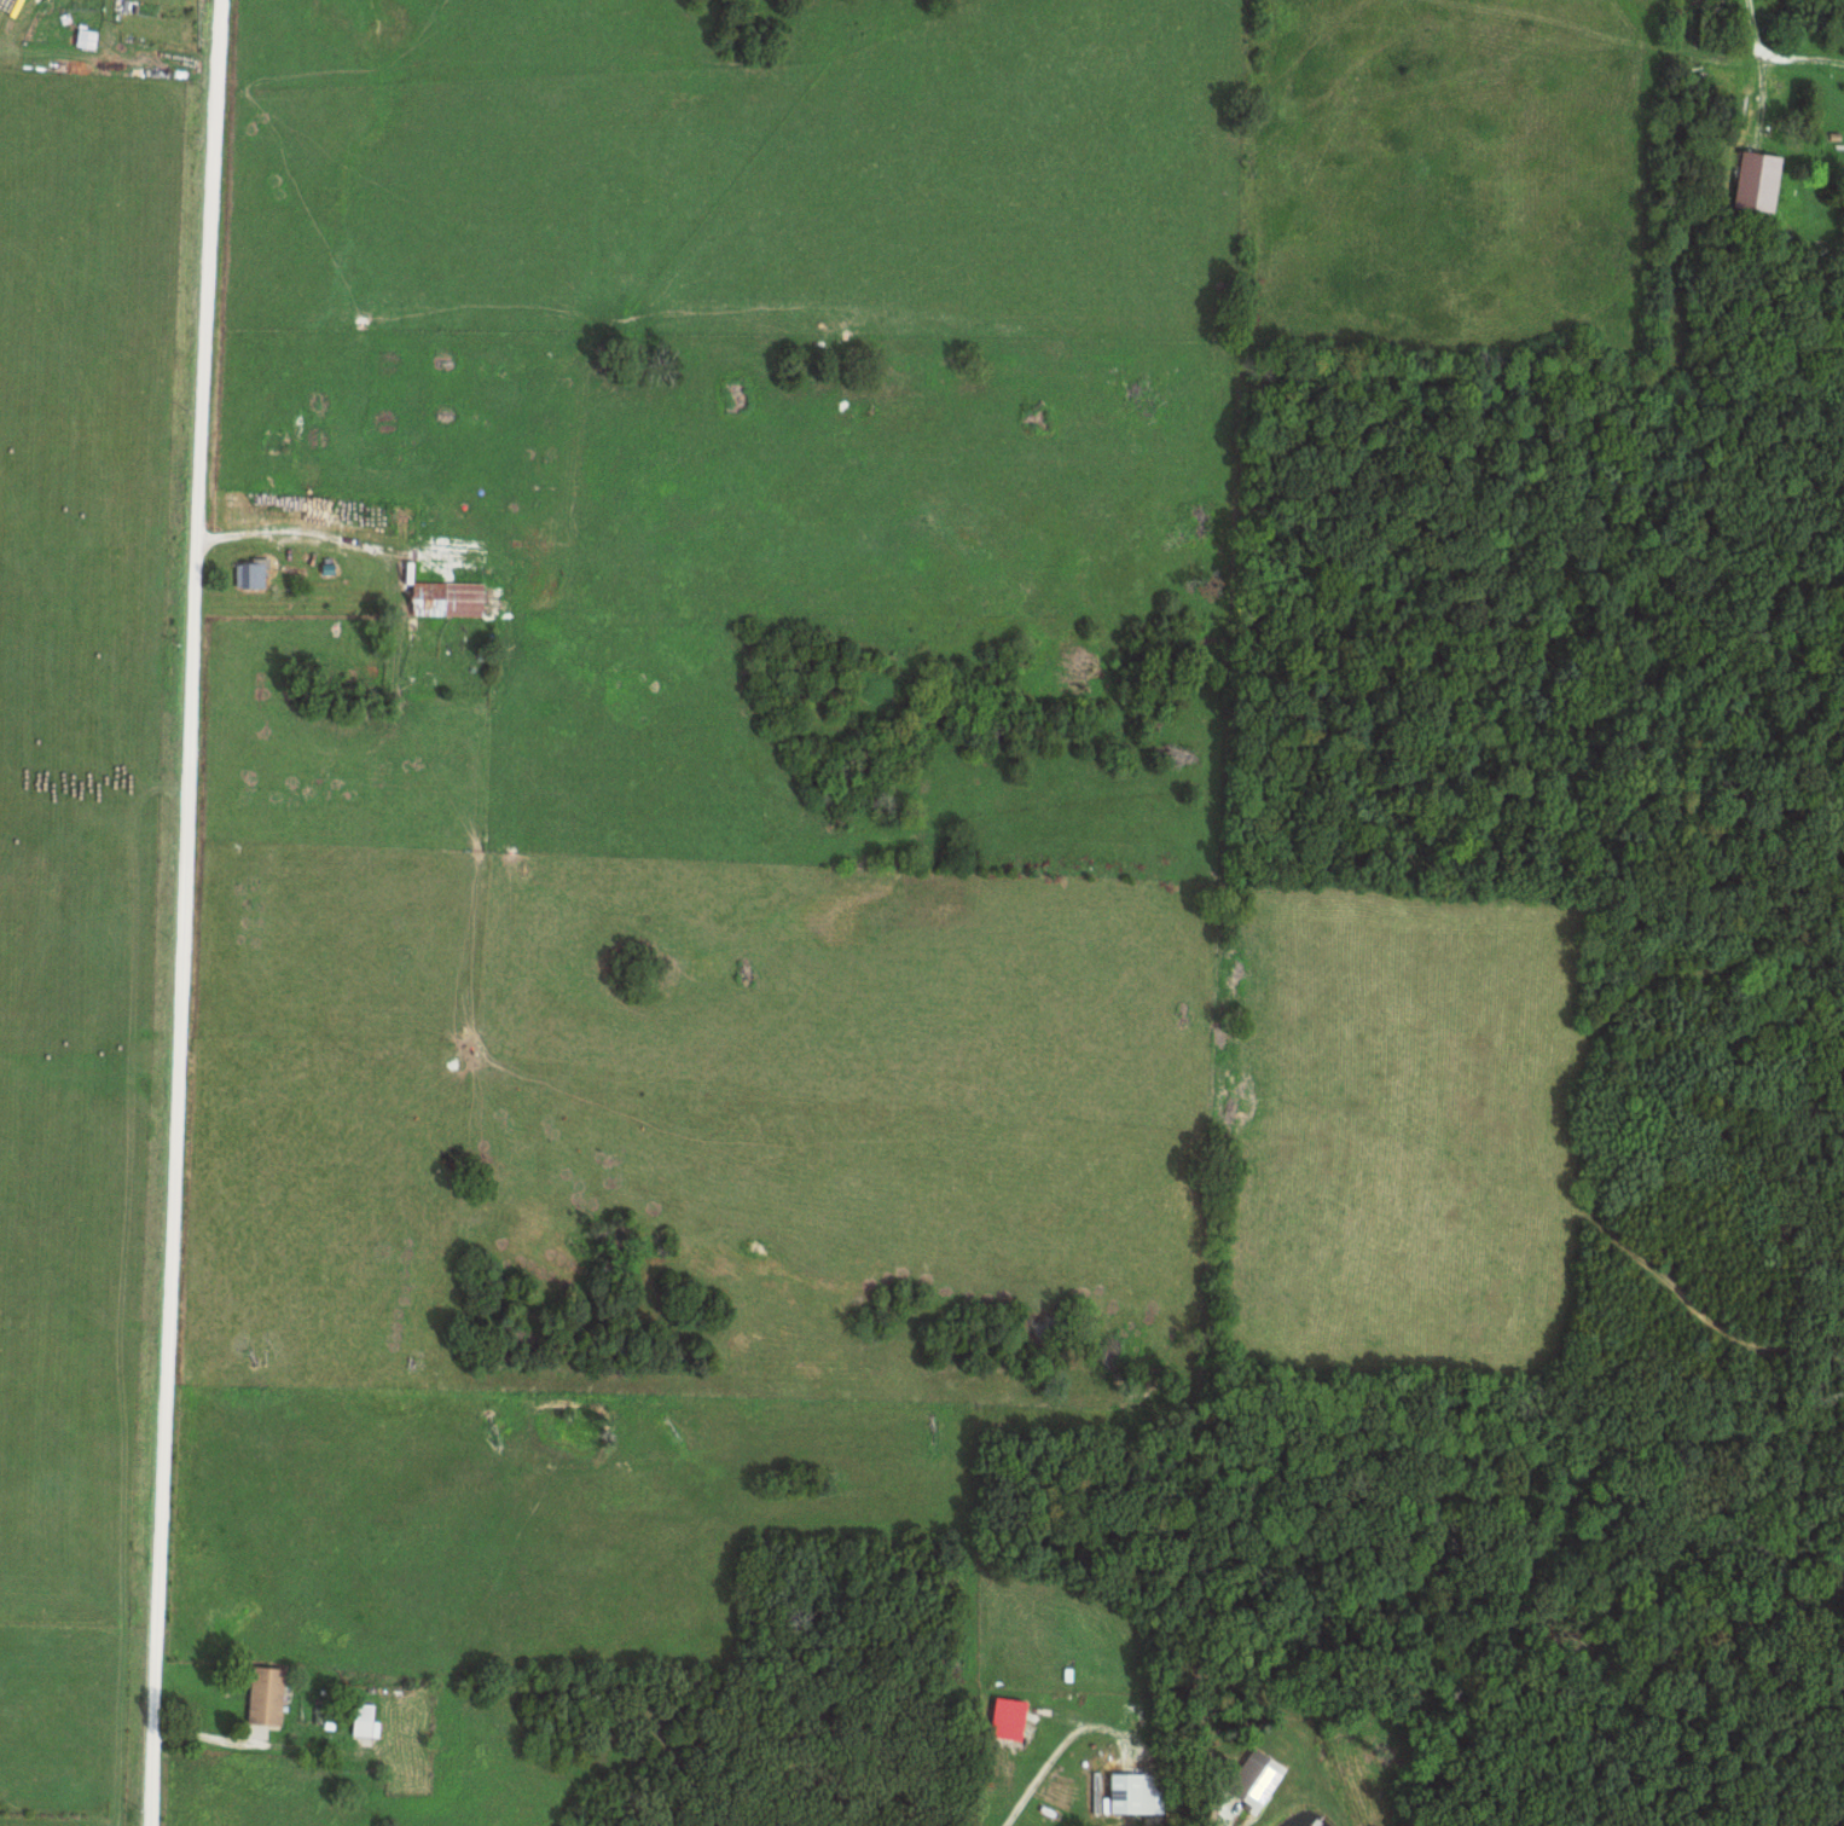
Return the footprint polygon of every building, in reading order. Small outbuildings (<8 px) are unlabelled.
[(236,587),(268,587),(268,560),(236,560),(236,587)] [(415,606),(491,606),(491,581),(415,581),(415,606)] [(284,1725),(288,1667),(255,1664),(250,1722),(284,1725)] [(1004,1766),(1016,1771),(1038,1721),(1019,1713),(1012,1730),(1019,1733),(1004,1766)] [(1169,1772),(1114,1772),(1114,1812),(1169,1812),(1169,1772)]
